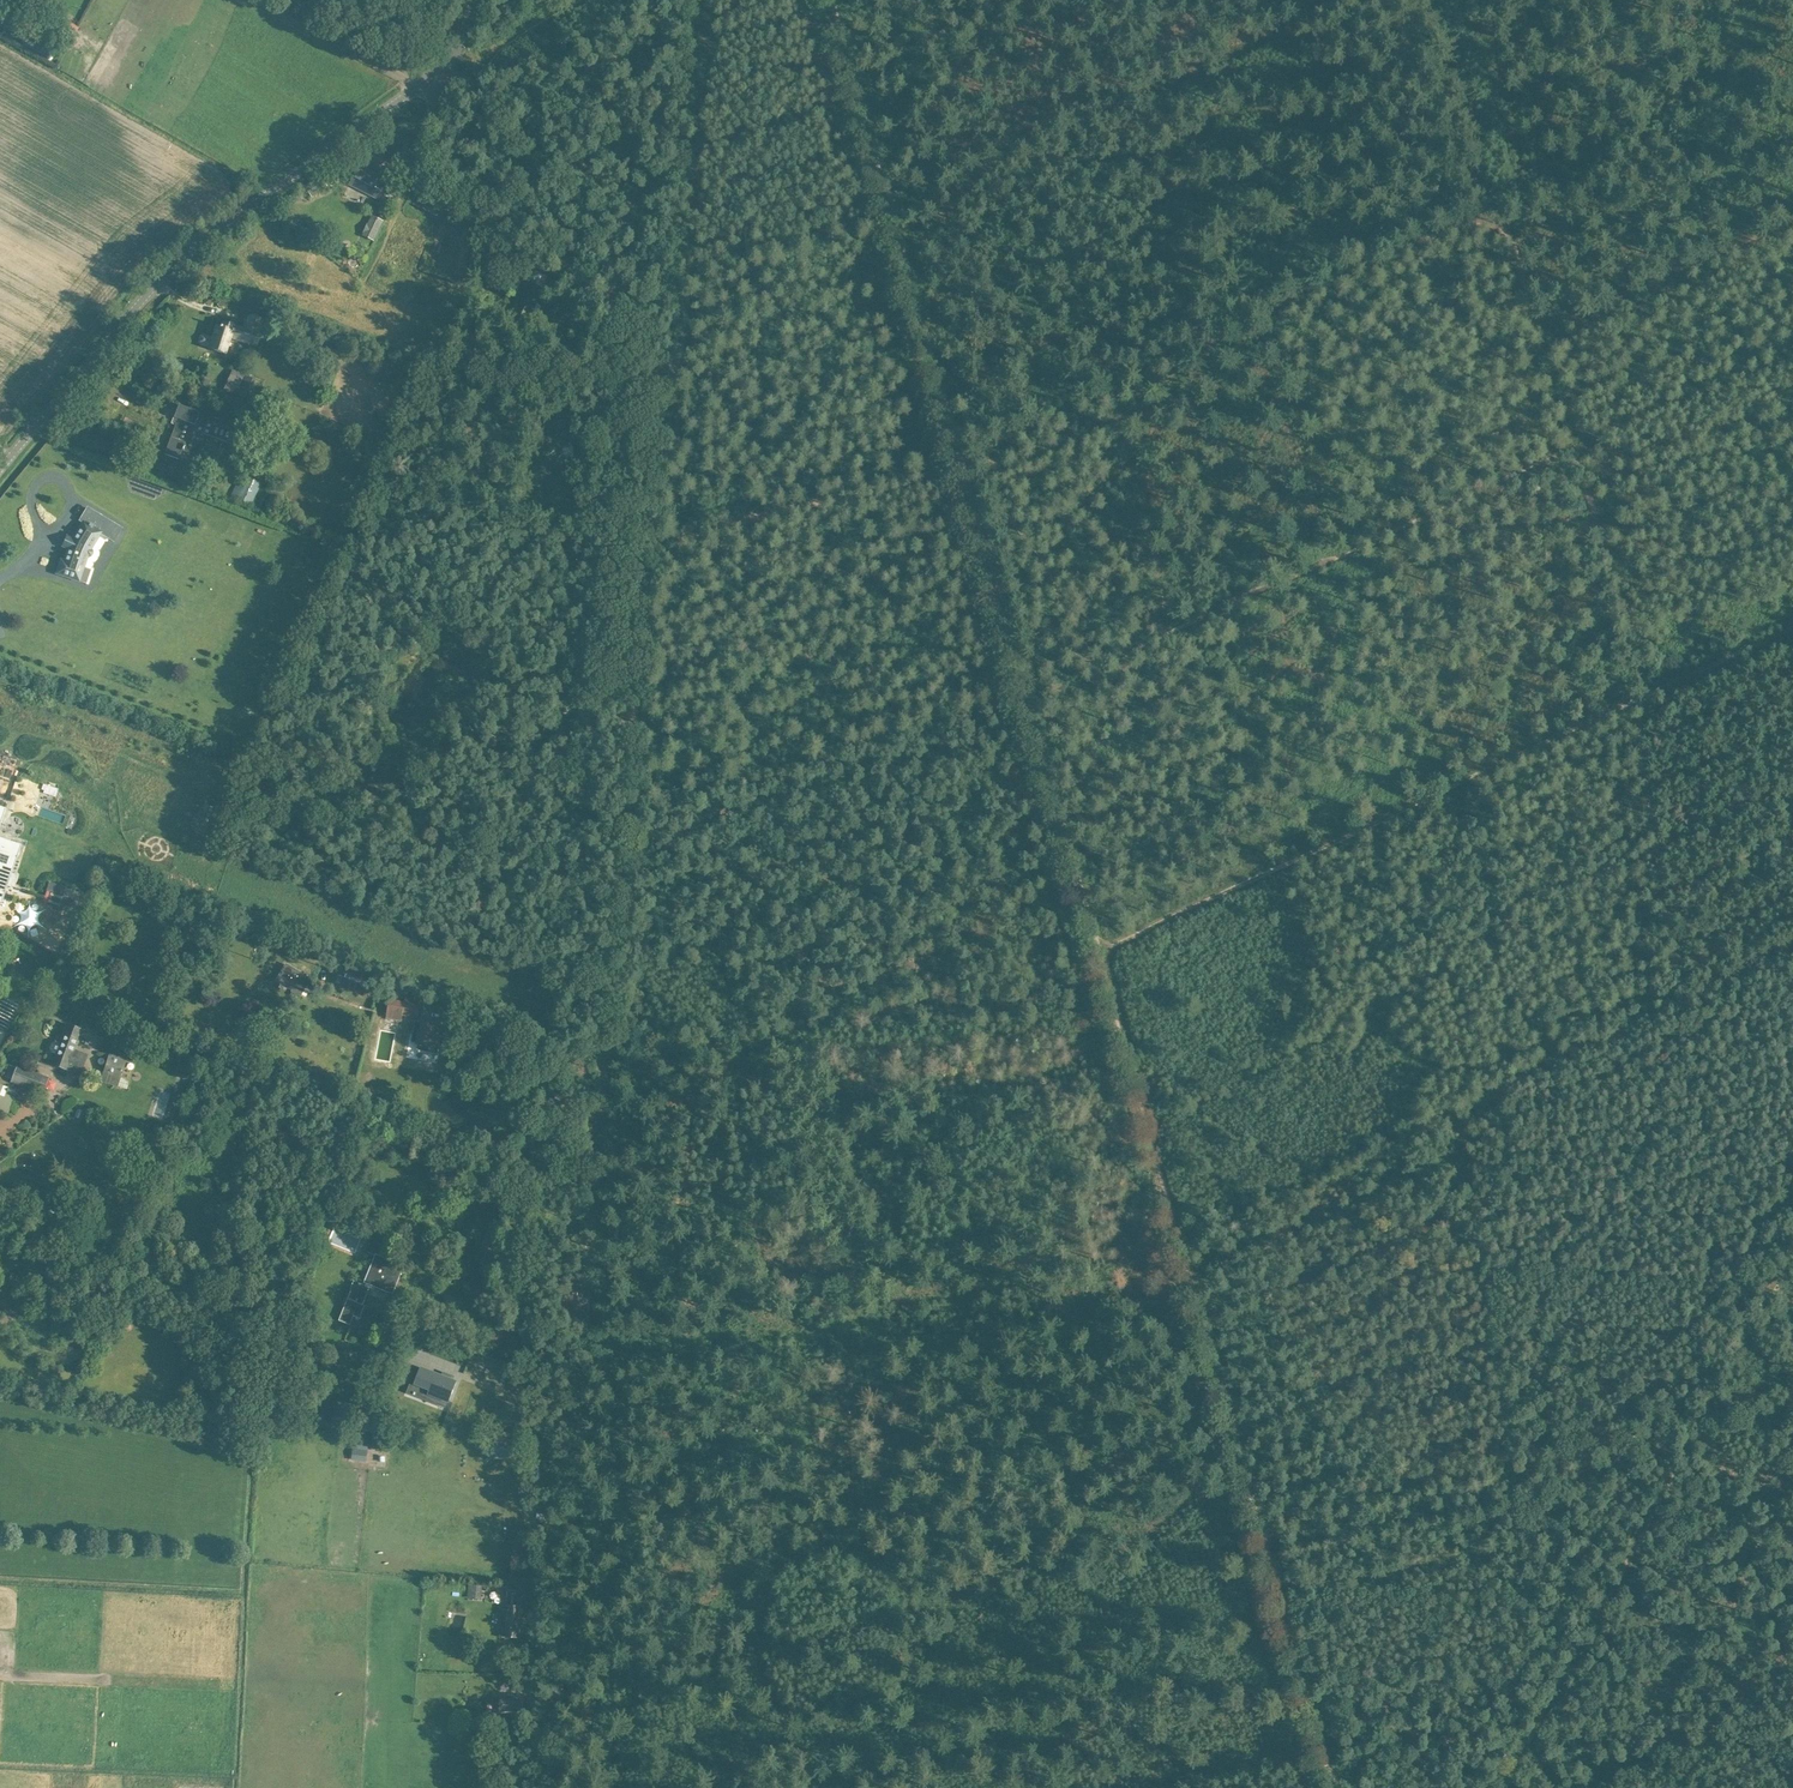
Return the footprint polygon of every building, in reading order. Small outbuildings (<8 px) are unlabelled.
[(342,7),(360,21),(368,10),(355,0),(347,0),(342,7)] [(69,29),(66,35),(79,39),(81,33),(69,29)] [(349,185),(376,198),(386,179),(359,165),(349,185)] [(319,176),(304,186),(312,198),(327,187),(319,176)] [(371,216),(361,236),(373,242),(383,221),(371,216)] [(532,281),(543,286),(548,278),(537,272),(532,281)] [(524,298),(516,314),(528,320),(532,311),(535,312),(536,310),(533,309),(536,303),(524,298)] [(251,314),(246,330),(223,322),(222,326),(220,326),(220,327),(216,326),(209,349),(224,354),(231,333),(243,337),(242,339),(258,344),(266,318),(251,314)] [(230,408),(236,394),(244,375),(232,370),(224,389),(231,392),(225,406),(230,408)] [(244,400),(246,401),(255,381),(245,377),(237,397),(244,400)] [(228,416),(237,419),(244,401),(236,398),(228,416)] [(199,413),(179,405),(174,417),(178,419),(164,454),(178,459),(182,451),(187,452),(195,431),(228,444),(233,431),(207,421),(206,425),(196,422),(199,413)] [(245,478),(242,485),(237,482),(231,496),(250,504),(253,497),(257,499),(262,485),(245,478)] [(61,560),(56,573),(79,581),(80,578),(83,570),(84,567),(80,566),(81,565),(84,556),(87,557),(89,557),(91,556),(92,554),(93,552),(92,550),(91,548),(88,547),(98,531),(114,541),(122,529),(88,508),(80,520),(83,522),(73,539),(70,538),(65,547),(68,549),(66,556),(64,561),(61,560)] [(0,841),(0,902),(2,903),(7,886),(11,887),(15,875),(9,871),(17,847),(0,841)] [(286,963),(275,981),(291,991),(291,992),(299,997),(311,978),(286,963)] [(346,970),(342,985),(354,989),(354,987),(358,973),(346,970)] [(389,1012),(417,1017),(419,1005),(391,1000),(389,1012)] [(416,1022),(414,1032),(421,1033),(418,1049),(437,1053),(438,1047),(439,1047),(444,1022),(424,1018),(423,1023),(416,1022)] [(51,1064),(67,1070),(69,1065),(77,1068),(82,1054),(75,1051),(82,1030),(67,1024),(60,1041),(55,1039),(52,1041),(50,1047),(52,1051),(56,1052),(51,1064)] [(127,1059),(109,1053),(100,1081),(117,1087),(127,1059)] [(38,1092),(42,1094),(48,1079),(17,1066),(16,1068),(10,1065),(5,1077),(11,1079),(10,1082),(19,1086),(19,1087),(38,1095),(38,1092)] [(179,1079),(191,1080),(192,1068),(181,1067),(179,1079)] [(15,1096),(17,1090),(7,1087),(5,1093),(15,1096)] [(376,1221),(372,1232),(381,1235),(385,1224),(376,1221)] [(354,1281),(338,1322),(349,1326),(353,1317),(359,1320),(365,1306),(363,1305),(369,1288),(374,1290),(376,1287),(393,1294),(404,1266),(377,1255),(366,1283),(365,1285),(354,1281)] [(12,1273),(9,1282),(23,1287),(27,1278),(12,1273)] [(409,1365),(404,1379),(432,1390),(428,1399),(445,1405),(447,1401),(449,1402),(457,1382),(453,1380),(454,1377),(444,1373),(443,1377),(437,1375),(437,1376),(409,1365)] [(277,1385),(264,1385),(263,1392),(267,1392),(266,1411),(276,1412),(277,1385)] [(500,1614),(499,1636),(520,1638),(521,1618),(531,1619),(534,1578),(518,1577),(508,1577),(507,1586),(517,1586),(516,1590),(508,1590),(507,1606),(508,1606),(507,1614),(500,1614)] [(469,1584),(468,1598),(481,1599),(482,1585),(469,1584)] [(523,1714),(524,1696),(501,1696),(501,1713),(523,1714)] [(476,1716),(475,1726),(485,1727),(486,1717),(476,1716)]
